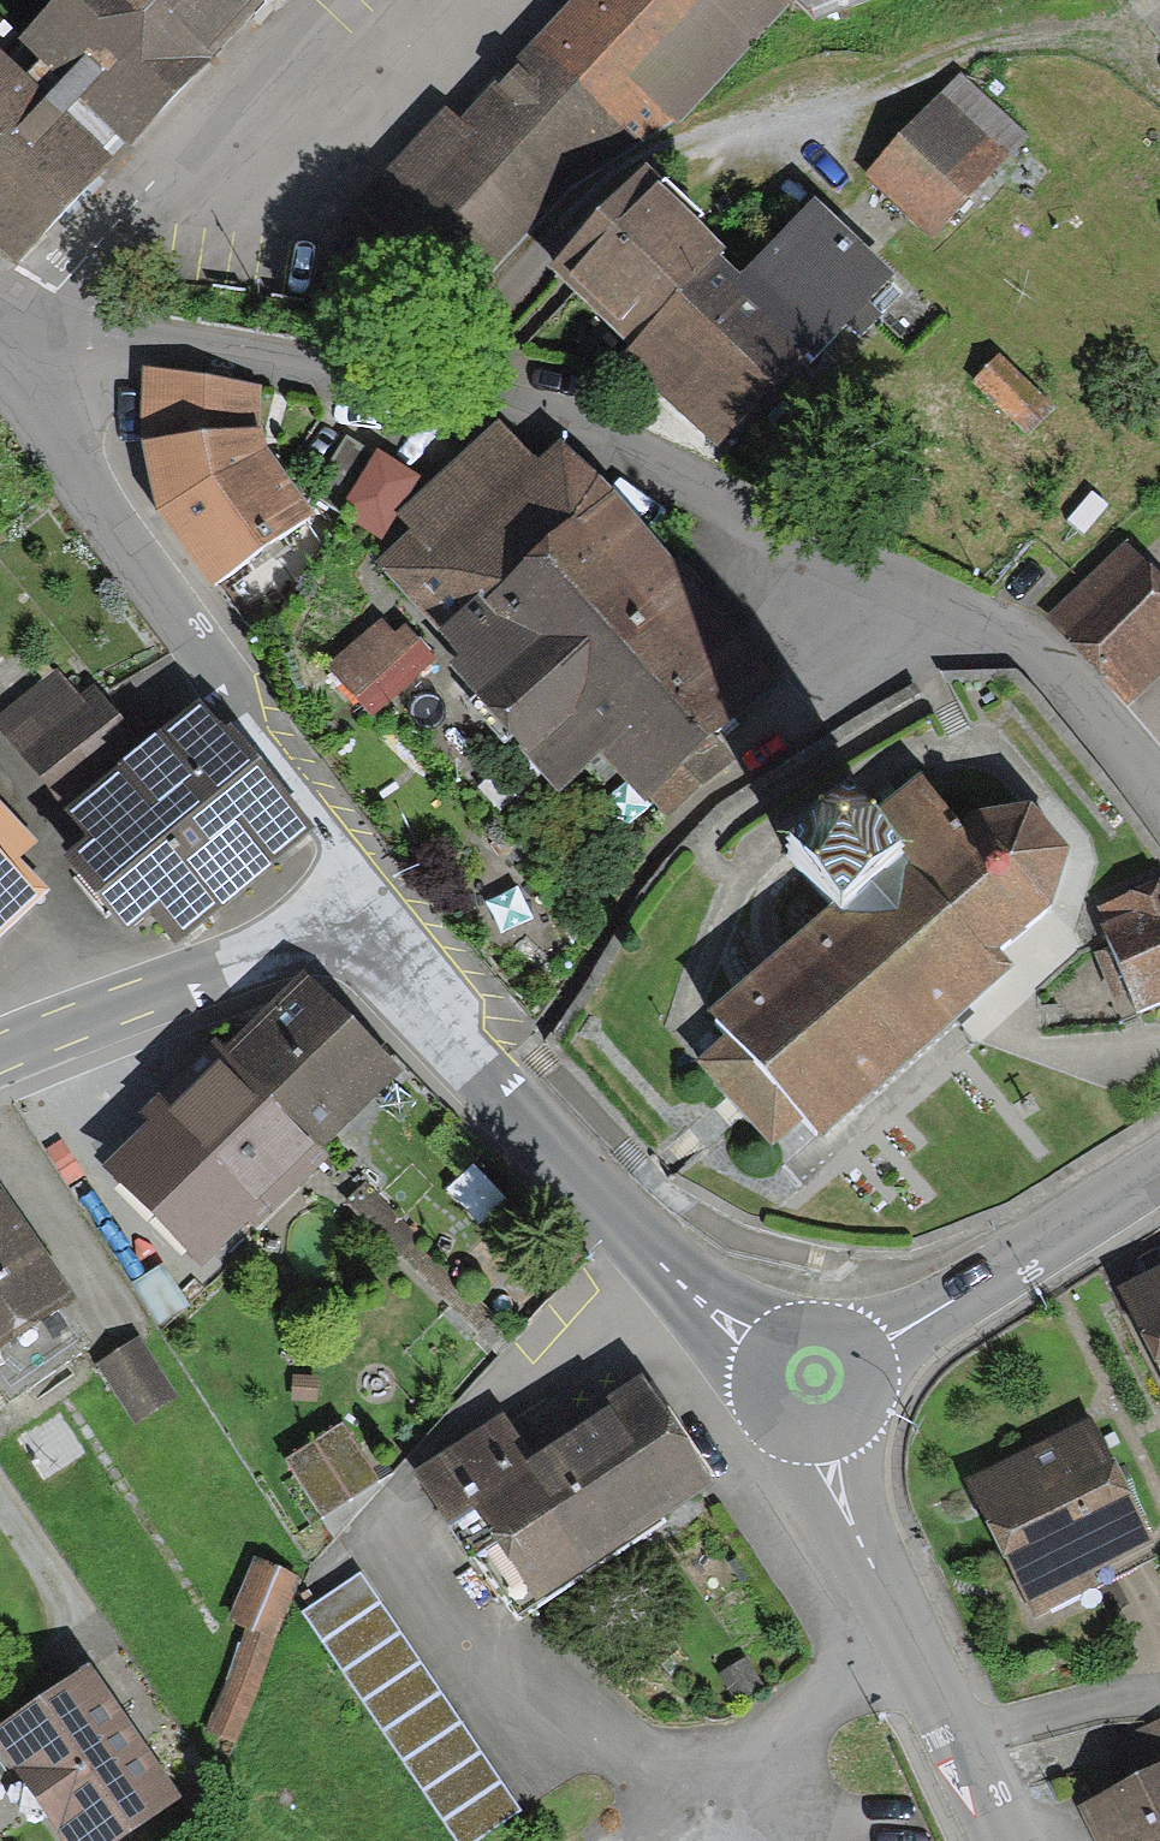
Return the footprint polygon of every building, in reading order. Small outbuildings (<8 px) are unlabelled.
[(7,50),(120,153),(259,0),(53,0),(7,50)] [(470,130),(439,104),(342,216),(466,323),(654,107),(679,128),(790,0),(583,0),(470,130)] [(790,17),(834,0),(793,0),(790,17)] [(9,258),(109,154),(0,50),(0,249),(9,258)] [(938,97),(869,176),(936,234),(1005,155),(938,97)] [(643,181),(551,274),(715,437),(876,276),(805,205),(737,273),(643,181)] [(144,442),(157,520),(212,585),(313,504),(267,444),(267,382),(144,365),(144,442)] [(557,435),(525,463),(489,423),(347,550),(553,777),(594,739),(648,799),(780,681),(557,435)] [(1045,632),(1113,695),(1159,644),(1159,588),(1120,551),(1045,632)] [(374,630),(332,664),(373,715),(415,681),(374,630)] [(0,731),(0,733),(50,796),(124,738),(73,674),(0,731)] [(191,707),(61,824),(166,939),(295,821),(191,707)] [(922,786),(870,825),(851,803),(778,868),(821,916),(715,1013),(820,1129),(1001,968),(987,953),(1037,904),(1045,852),(1007,810),(955,824),(922,786)] [(36,887),(0,851),(0,923),(36,887)] [(1095,934),(1126,1013),(1159,1000),(1159,909),(1095,934)] [(400,1080),(303,983),(110,1172),(207,1270),(400,1080)] [(61,1324),(0,1236),(0,1366),(61,1324)] [(1095,1290),(1159,1413),(1159,1256),(1095,1290)] [(128,1337),(91,1363),(129,1417),(166,1390),(128,1337)] [(508,1413),(413,1476),(514,1626),(714,1493),(644,1388),(539,1458),(508,1413)] [(1080,1423),(959,1488),(1025,1611),(1147,1546),(1080,1423)] [(312,1526),(363,1493),(326,1437),(275,1469),(312,1526)] [(286,1580),(249,1568),(195,1725),(232,1737),(286,1580)] [(510,1822),(348,1582),(290,1622),(438,1840),(482,1840),(510,1822)] [(0,1742),(0,1758),(56,1840),(135,1840),(180,1811),(92,1680),(0,1742)] [(1084,1816),(1098,1840),(1159,1840),(1159,1776),(1084,1816)]
